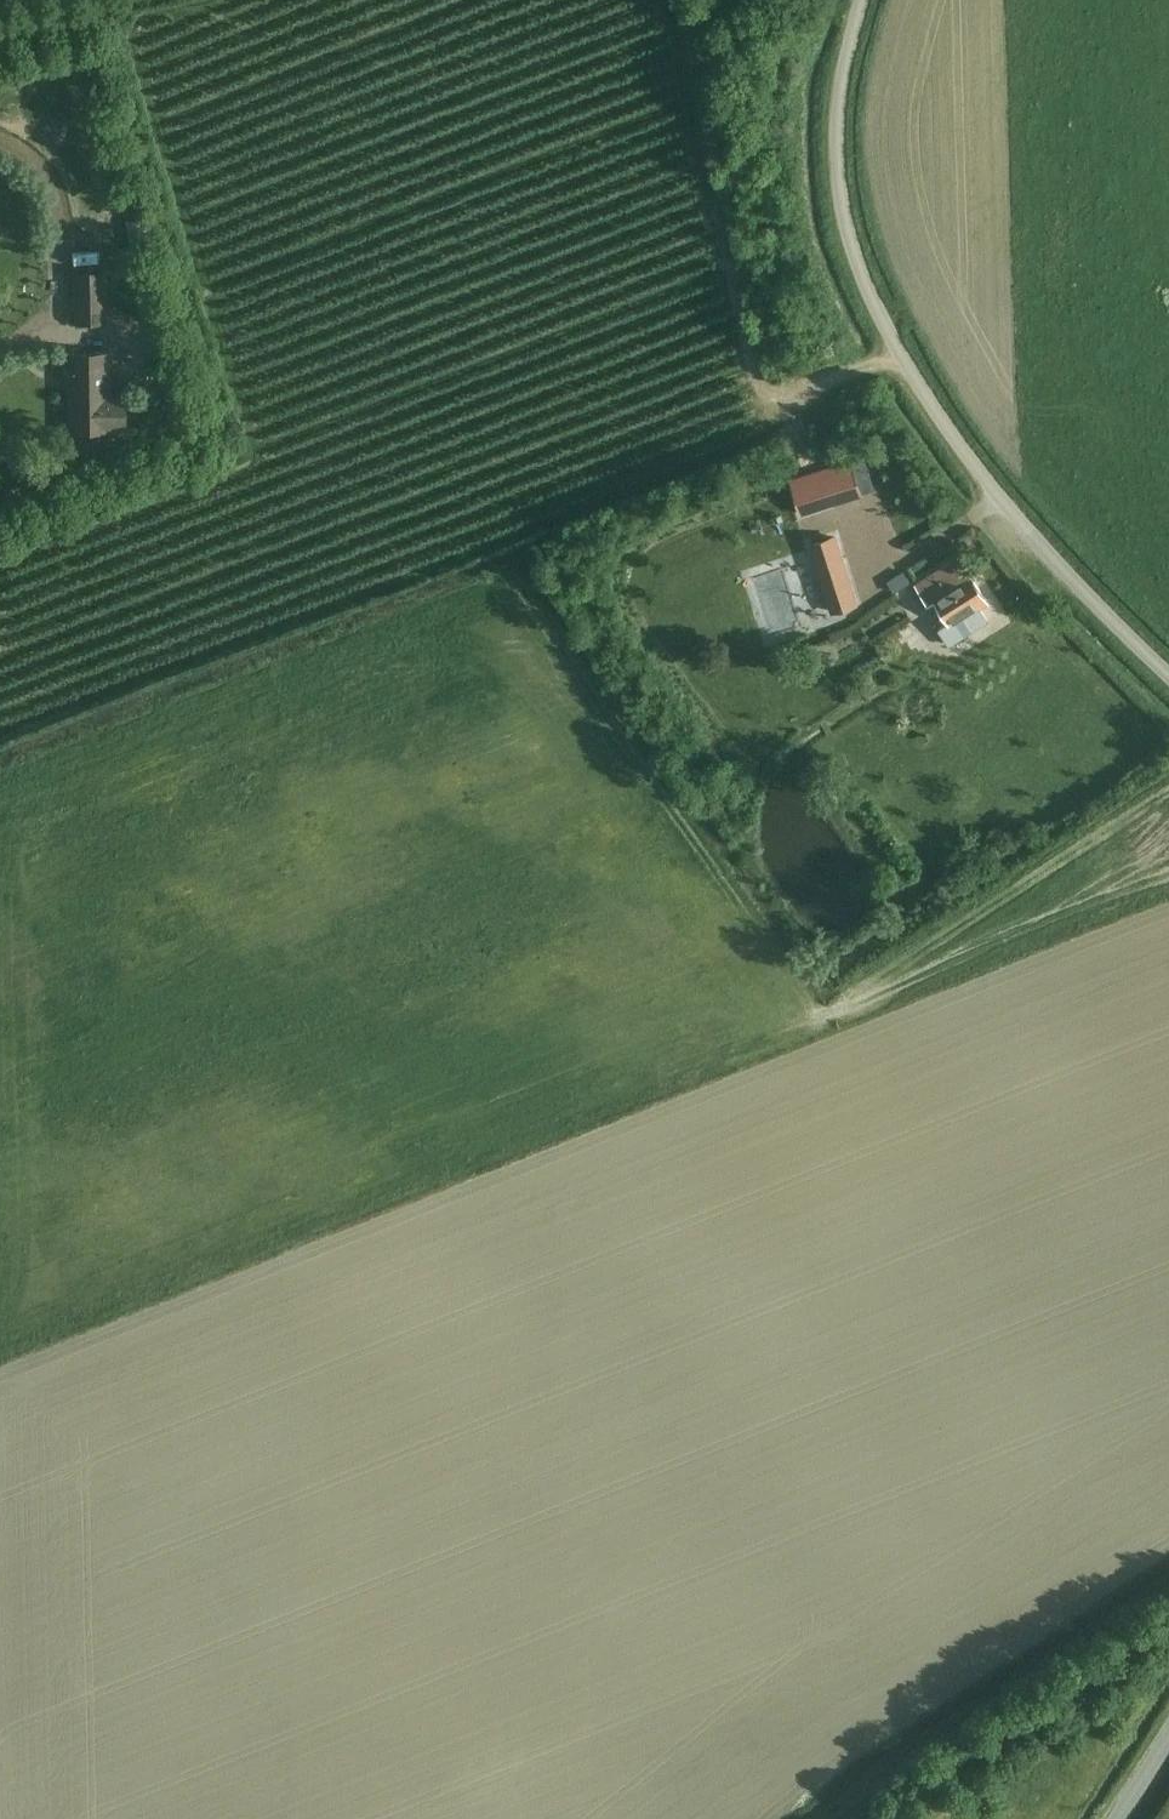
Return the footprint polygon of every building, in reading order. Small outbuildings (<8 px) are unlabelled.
[(125,220),(131,253),(151,250),(145,217),(125,220)] [(104,272),(74,272),(75,321),(105,321),(104,272)] [(101,326),(80,326),(80,338),(101,337),(101,326)] [(107,351),(68,351),(69,370),(70,370),(71,394),(69,394),(70,432),(125,431),(125,393),(107,393),(107,351)] [(859,384),(846,390),(850,399),(852,402),(865,396),(863,393),(859,384)] [(875,491),(863,456),(852,460),(863,495),(875,491)] [(833,504),(822,469),(792,479),(804,514),(833,504)] [(790,511),(771,518),(776,532),(796,525),(790,511)] [(831,611),(857,603),(836,536),(810,544),(831,611)] [(790,555),(804,609),(819,605),(805,552),(790,555)] [(936,600),(950,622),(941,629),(950,644),(989,620),(979,605),(987,600),(972,576),(971,576),(959,557),(916,583),(929,604),(936,600)] [(908,582),(902,573),(888,581),(894,591),(908,582)]
